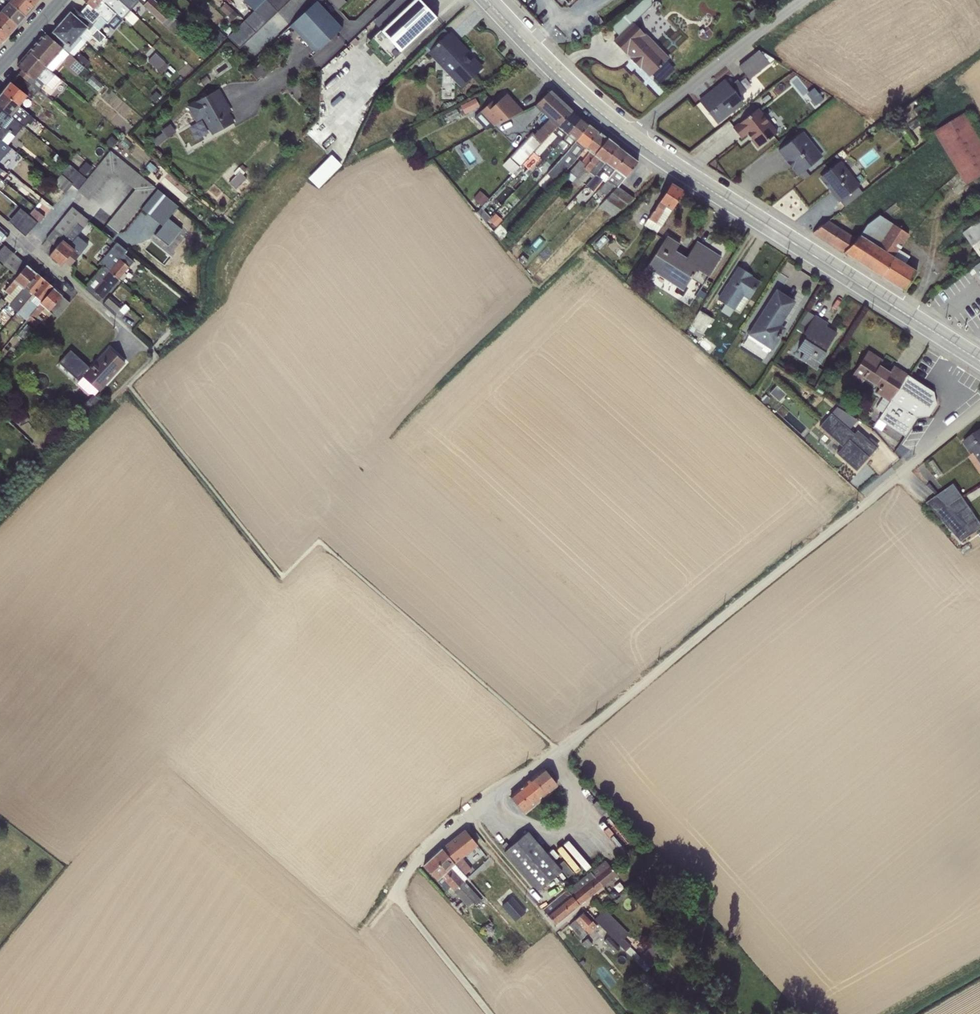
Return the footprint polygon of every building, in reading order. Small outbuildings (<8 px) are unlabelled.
[(6,0),(0,0),(0,4),(3,7),(0,10),(0,11),(17,26),(25,16),(6,0)] [(26,0),(6,0),(25,16),(33,7),(26,0)] [(115,14),(100,0),(83,0),(87,4),(79,13),(93,26),(100,17),(106,23),(107,23),(115,14)] [(115,14),(121,19),(130,10),(119,0),(100,0),(115,14)] [(130,10),(138,1),(137,0),(119,0),(130,10)] [(138,1),(175,34),(182,26),(154,0),(137,0),(138,1)] [(243,1),(253,11),(254,10),(259,5),(264,0),(243,0),(243,1)] [(259,5),(272,17),(278,12),(267,0),(264,0),(259,5)] [(277,0),(267,0),(278,12),(283,6),(277,0)] [(338,9),(345,2),(343,0),(329,0),(338,9)] [(380,29),(365,44),(386,66),(437,18),(421,0),(412,0),(380,29)] [(412,0),(395,0),(373,21),(380,29),(412,0)] [(611,28),(619,36),(613,42),(625,53),(626,52),(632,57),(630,59),(638,68),(640,66),(650,76),(651,74),(666,60),(668,57),(632,22),(633,21),(635,21),(651,5),(651,0),(643,0),(626,15),(624,14),(611,28)] [(316,1),(289,25),(315,53),(342,28),(316,1)] [(225,3),(219,9),(231,20),(237,14),(225,3)] [(259,5),(254,10),(266,22),(272,17),(259,5)] [(74,8),(61,22),(84,43),(91,35),(99,42),(105,37),(93,26),(79,13),(74,8)] [(261,27),(266,22),(254,10),(253,11),(249,15),(261,27)] [(8,36),(17,26),(0,11),(0,30),(8,36)] [(115,14),(107,23),(114,30),(122,20),(121,19),(115,14)] [(255,33),(261,27),(249,15),(243,21),(255,33)] [(100,17),(93,26),(98,31),(106,23),(100,17)] [(255,33),(243,21),(238,26),(250,38),(255,33)] [(61,22),(49,36),(72,56),(84,43),(61,22)] [(245,43),(250,38),(238,26),(233,32),(245,43)] [(430,50),(448,33),(444,29),(426,46),(430,50)] [(245,43),(233,32),(228,37),(239,48),(245,43)] [(45,33),(29,52),(51,72),(61,61),(77,75),(84,67),(74,59),(72,56),(49,36),(45,33)] [(448,33),(430,50),(427,52),(461,88),(479,71),(479,67),(471,59),(469,60),(465,56),(468,54),(448,33)] [(758,50),(738,66),(748,80),(773,59),(761,51),(760,52),(758,50)] [(51,72),(29,52),(16,66),(23,72),(20,75),(27,80),(29,78),(33,81),(36,78),(52,90),(60,80),(51,72)] [(79,53),(74,59),(84,67),(89,61),(79,53)] [(155,53),(147,62),(157,71),(157,70),(161,73),(168,66),(164,62),(165,62),(155,53)] [(666,60),(651,74),(660,83),(674,69),(666,60)] [(261,62),(249,72),(256,79),(260,75),(263,78),(270,72),(261,62)] [(799,76),(792,71),(785,77),(797,93),(807,86),(799,76)] [(18,74),(2,93),(18,106),(27,96),(31,99),(38,90),(27,80),(20,75),(18,74)] [(91,76),(86,82),(97,91),(102,86),(91,76)] [(726,81),(699,102),(716,122),(742,101),(738,97),(746,91),(737,79),(729,86),(726,81)] [(194,100),(186,105),(195,122),(202,118),(211,135),(234,122),(229,112),(231,111),(219,89),(194,102),(194,100)] [(531,134),(509,157),(519,167),(572,110),(550,91),(534,106),(549,120),(534,137),(531,134)] [(0,95),(0,108),(23,126),(37,137),(45,128),(30,116),(18,106),(2,93),(0,95)] [(492,101),(473,117),(486,130),(523,111),(522,111),(506,94),(495,104),(492,101)] [(460,106),(458,108),(461,114),(463,113),(464,114),(479,106),(475,98),(460,105),(460,106)] [(920,104),(913,109),(919,117),(925,112),(920,104)] [(5,143),(7,145),(23,126),(0,108),(0,140),(5,143)] [(777,132),(758,108),(733,128),(740,138),(746,133),(757,148),(777,132)] [(519,167),(513,173),(516,176),(525,167),(529,171),(524,176),(526,178),(553,148),(580,117),(572,110),(519,167)] [(932,131),(965,185),(979,175),(979,137),(965,112),(932,131)] [(580,117),(553,148),(559,154),(561,152),(564,155),(588,124),(580,117)] [(170,124),(162,132),(166,138),(175,132),(170,124)] [(588,124),(564,155),(547,174),(555,182),(585,148),(598,131),(588,124)] [(905,124),(899,128),(911,147),(918,143),(905,124)] [(598,131),(585,148),(589,152),(581,162),(579,160),(569,171),(569,172),(575,177),(607,139),(598,131)] [(802,131),(778,150),(787,162),(789,160),(800,174),(805,170),(822,156),(802,131)] [(111,136),(105,142),(111,148),(118,142),(111,136)] [(575,177),(572,181),(577,185),(587,174),(591,177),(617,146),(607,139),(575,177)] [(617,146),(591,177),(585,185),(592,191),(602,179),(605,181),(627,154),(617,146)] [(109,150),(77,190),(88,199),(112,171),(134,190),(107,223),(101,230),(117,242),(119,244),(124,238),(118,233),(155,187),(109,150)] [(627,154),(605,181),(595,193),(598,196),(602,192),(605,195),(612,187),(615,190),(618,186),(637,162),(627,154)] [(519,167),(509,157),(502,165),(512,175),(513,173),(519,167)] [(331,158),(309,179),(318,188),(339,167),(331,158)] [(85,161),(78,170),(85,176),(92,167),(85,161)] [(820,177),(823,181),(844,165),(841,161),(820,177)] [(69,164),(53,183),(65,193),(72,185),(77,189),(86,178),(69,164)] [(235,176),(228,183),(235,190),(246,178),(243,175),(245,172),(244,172),(247,169),(241,164),(233,174),(235,176)] [(315,164),(303,175),(307,179),(319,168),(315,164)] [(844,165),(823,181),(844,207),(862,192),(858,187),(860,185),(844,165)] [(459,170),(449,179),(456,187),(466,178),(459,170)] [(805,170),(800,174),(804,179),(809,175),(805,170)] [(10,172),(3,181),(17,192),(20,188),(26,192),(29,188),(10,172)] [(575,177),(569,172),(565,176),(571,182),(572,181),(575,177)] [(670,183),(644,225),(656,233),(683,191),(670,183)] [(615,190),(598,207),(612,216),(633,198),(618,186),(615,190)] [(479,191),(473,198),(481,206),(488,198),(479,191)] [(40,201),(35,207),(45,215),(50,209),(40,201)] [(72,207),(46,239),(56,247),(82,216),(72,207)] [(20,208),(9,221),(25,235),(36,222),(20,208)] [(29,215),(39,223),(44,217),(34,208),(29,215)] [(477,213),(485,222),(490,217),(481,208),(477,213)] [(495,213),(489,220),(496,227),(502,220),(495,213)] [(856,239),(843,252),(903,291),(916,271),(905,263),(909,256),(898,249),(908,234),(879,215),(866,225),(860,235),(856,239)] [(56,247),(48,257),(60,266),(64,262),(70,267),(87,244),(76,235),(88,221),(82,216),(56,247)] [(961,232),(979,259),(979,219),(961,232)] [(812,232),(843,252),(856,239),(828,220),(812,232)] [(604,235),(594,245),(599,249),(609,240),(604,235)] [(679,244),(666,236),(646,268),(682,290),(691,278),(702,285),(721,256),(720,256),(719,257),(696,242),(697,241),(696,241),(686,257),(675,251),(679,244)] [(117,242),(99,262),(104,266),(118,279),(133,261),(124,253),(127,250),(119,244),(117,242)] [(0,249),(0,261),(3,264),(13,253),(4,245),(0,249)] [(13,253),(3,264),(10,270),(19,259),(13,253)] [(19,259),(10,270),(17,277),(26,265),(19,259)] [(8,293),(3,298),(10,304),(20,292),(36,273),(26,265),(17,277),(4,291),(8,293)] [(104,266),(84,288),(98,301),(118,279),(104,266)] [(973,266),(967,270),(971,275),(976,271),(973,266)] [(750,275),(738,267),(717,299),(734,310),(734,309),(739,312),(758,282),(750,276),(750,275)] [(36,273),(20,292),(23,296),(13,308),(18,312),(44,281),(36,273)] [(18,312),(17,313),(26,320),(27,319),(53,288),(44,281),(18,312)] [(53,288),(27,319),(35,327),(42,319),(38,316),(42,311),(48,317),(51,314),(56,318),(69,302),(53,288)] [(10,304),(9,305),(17,313),(18,312),(13,308),(23,296),(20,292),(10,304)] [(776,292),(746,337),(768,352),(770,349),(772,350),(786,328),(779,323),(793,302),(776,292)] [(110,296),(102,304),(114,315),(122,307),(110,296)] [(191,304),(181,315),(186,320),(196,308),(191,304)] [(699,310),(690,325),(703,333),(712,318),(699,310)] [(806,328),(814,316),(807,311),(799,324),(806,328)] [(806,335),(797,348),(803,352),(799,359),(815,370),(836,334),(825,327),(827,324),(814,316),(806,328),(803,333),(806,335)] [(84,376),(83,377),(98,391),(125,362),(109,348),(91,368),(70,349),(58,363),(77,380),(82,374),(84,376)] [(883,412),(907,375),(893,366),(889,372),(879,366),(882,361),(867,351),(851,376),(860,382),(863,378),(879,388),(875,393),(882,398),(875,409),(882,413),(883,412)] [(907,375),(883,412),(909,429),(916,418),(928,416),(935,404),(935,403),(933,401),(932,396),(933,392),(907,375)] [(83,377),(77,383),(91,396),(93,394),(94,395),(98,391),(83,377)] [(777,385),(770,393),(779,402),(786,394),(777,385)] [(84,410),(79,415),(83,419),(100,400),(94,395),(93,394),(91,396),(81,407),(84,410)] [(836,406),(818,426),(842,447),(836,454),(855,471),(876,448),(867,439),(857,430),(853,434),(848,430),(857,420),(836,406)] [(25,412),(17,416),(21,424),(29,420),(25,412)] [(883,412),(882,413),(878,419),(877,418),(871,428),(899,445),(909,429),(883,412)] [(963,441),(971,454),(973,453),(979,463),(979,430),(963,441)] [(869,437),(867,439),(876,448),(878,445),(869,437)] [(932,460),(928,463),(937,476),(941,473),(932,460)] [(953,484),(936,496),(947,506),(962,496),(953,484)] [(936,496),(926,503),(961,542),(979,529),(979,523),(962,496),(947,506),(936,496)] [(544,769),(510,796),(523,813),(557,785),(544,769)] [(464,829),(441,849),(454,864),(462,858),(477,845),(464,829)] [(528,831),(503,852),(537,891),(561,870),(557,866),(528,831)] [(595,859),(599,855),(577,834),(573,838),(595,859)] [(441,849),(432,857),(473,902),(475,905),(481,900),(463,881),(467,878),(465,875),(454,864),(441,849)] [(432,857),(423,865),(446,891),(450,887),(467,907),(473,902),(432,857)] [(462,858),(454,864),(465,875),(471,869),(462,858)] [(605,860),(590,871),(602,886),(616,874),(605,860)] [(563,861),(557,866),(561,870),(567,878),(573,872),(563,861)] [(590,871),(566,889),(579,904),(602,886),(590,871)] [(566,889),(541,910),(555,924),(579,904),(566,889)] [(512,896),(501,906),(515,922),(526,913),(512,896)] [(603,909),(594,919),(646,971),(677,941),(666,931),(640,957),(629,947),(630,946),(624,939),(627,936),(627,935),(627,933),(627,932),(603,909)] [(584,912),(569,925),(582,939),(596,926),(584,912)] [(608,937),(603,941),(615,953),(619,949),(608,937)] [(587,938),(581,943),(587,949),(592,944),(587,938)] [(483,994),(498,1013),(506,1013),(488,991),(483,994)] [(656,1011),(659,1013),(662,1013),(670,1007),(666,1002),(656,1011)] [(708,1013),(709,1013),(719,1013),(721,1013),(713,1003),(710,1006),(713,1010),(708,1013)]
